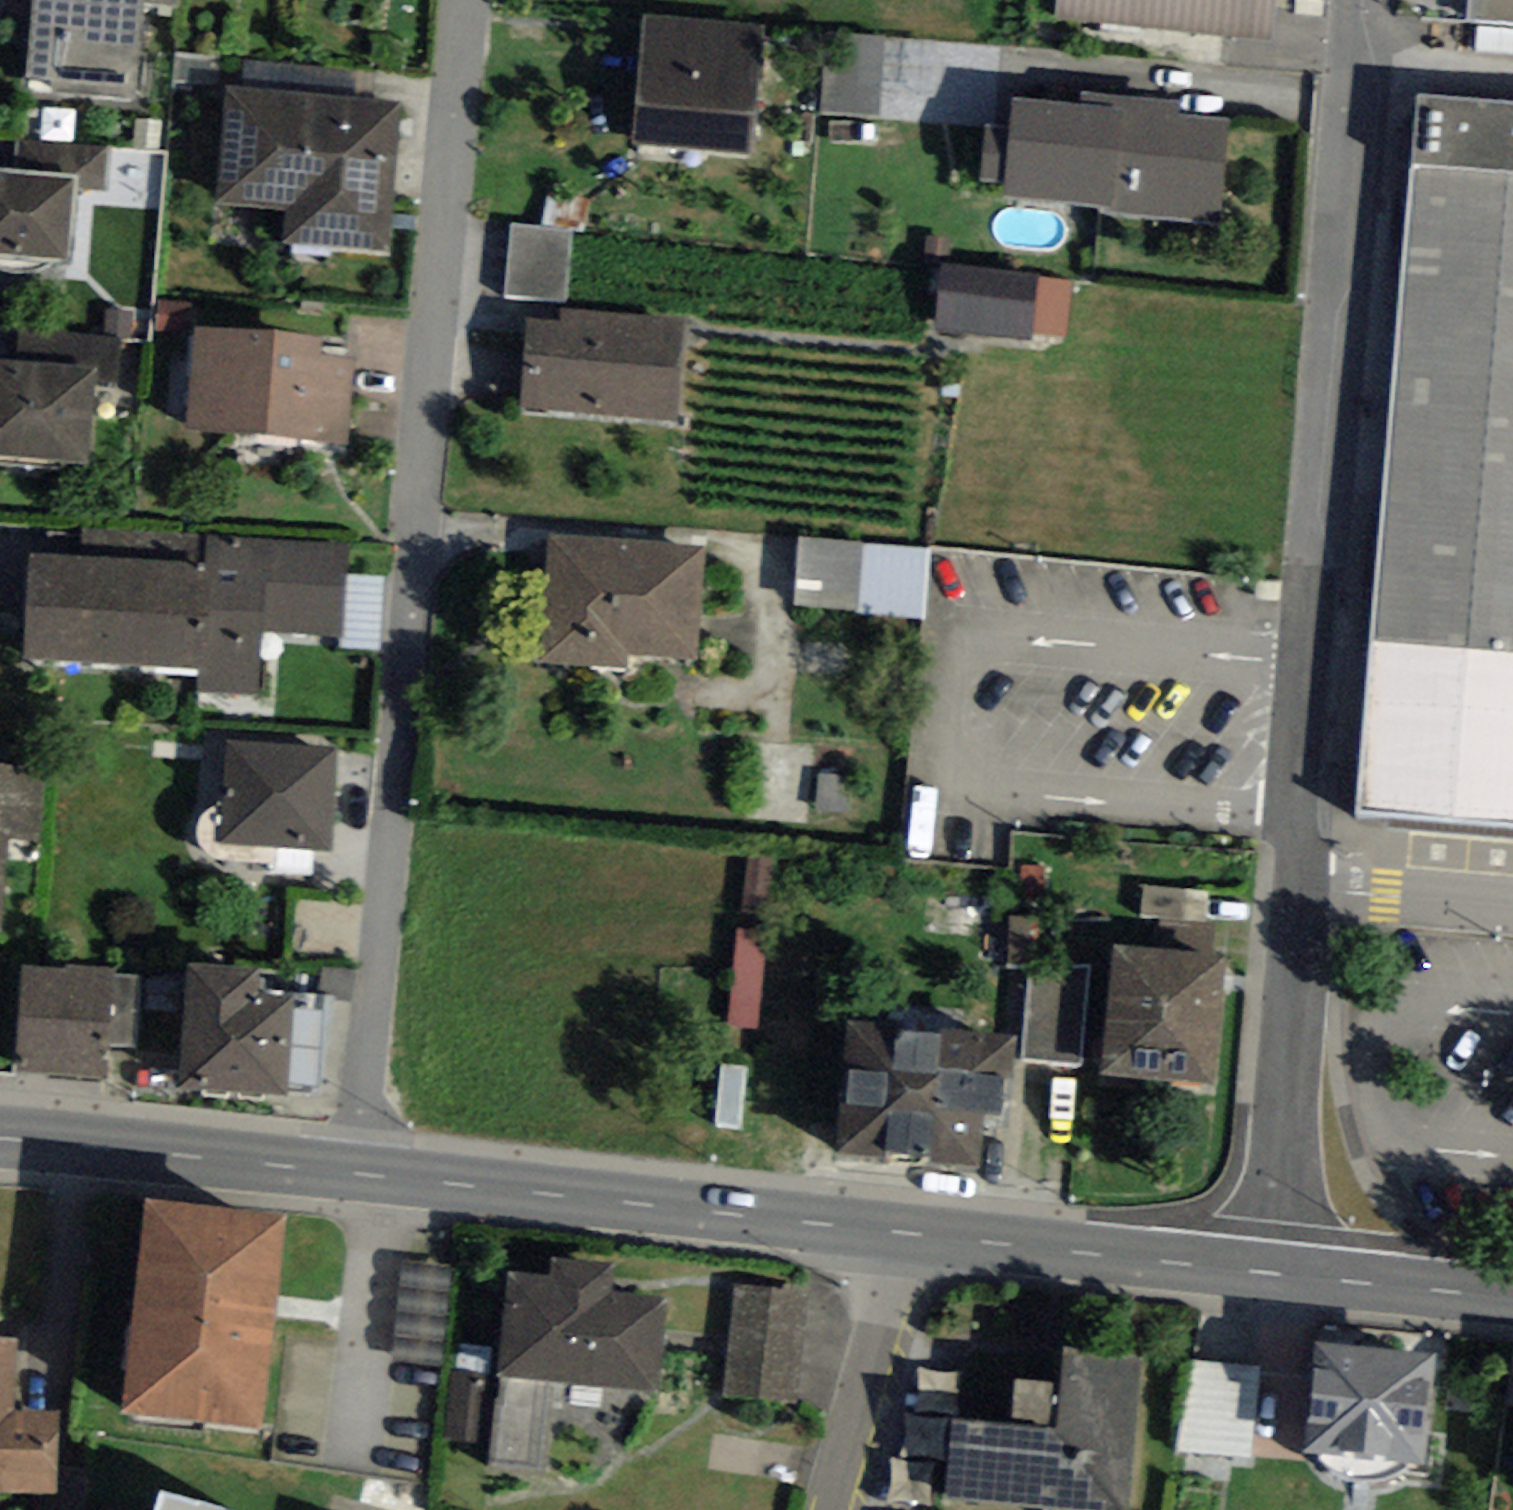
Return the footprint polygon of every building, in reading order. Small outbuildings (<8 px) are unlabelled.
[(24,75),(51,78),(49,93),(134,102),(144,2),(145,0),(32,0),(24,75)] [(1278,0),(1057,0),(1055,20),(1273,44),(1278,0)] [(1467,18),(1512,21),(1512,0),(1468,0),(1467,18)] [(646,17),(634,144),(755,155),(767,28),(646,17)] [(824,33),(818,112),(880,116),(885,37),(824,33)] [(244,60),(242,87),(352,96),(354,69),(244,60)] [(242,87),(232,87),(221,200),(289,206),(286,241),(389,249),(402,100),(352,96),(242,87)] [(1180,100),(1083,90),(1081,104),(1012,97),(1009,125),(985,123),(979,183),(1005,185),(1004,195),(1112,207),(1112,209),(1219,220),(1229,121),(1179,115),(1180,100)] [(1421,102),(1360,805),(1512,818),(1512,110),(1421,102)] [(20,138),(17,172),(77,176),(75,193),(108,196),(112,144),(20,138)] [(0,170),(0,255),(69,262),(75,193),(77,176),(17,172),(0,170)] [(544,194),(541,227),(573,230),(587,231),(590,199),(544,194)] [(541,227),(510,224),(503,298),(566,304),(573,230),(541,227)] [(1038,270),(944,261),(937,332),(1031,341),(1032,333),(1037,275),(1038,270)] [(1037,275),(1032,333),(1066,336),(1071,278),(1037,275)] [(527,322),(521,410),(677,421),(684,320),(562,312),(561,324),(527,322)] [(195,325),(185,429),(345,444),(353,358),(319,355),(321,337),(195,325)] [(20,326),(18,363),(98,368),(97,385),(117,386),(120,332),(20,326)] [(0,361),(0,459),(91,465),(97,385),(98,368),(18,363),(0,361)] [(863,542),(796,534),(793,605),(857,612),(863,542)] [(706,548),(546,536),(537,661),(627,668),(628,657),(698,662),(706,548)] [(198,672),(198,695),(258,698),(261,635),(344,639),(348,576),(350,546),(205,540),(204,568),(198,672)] [(863,542),(857,612),(926,621),(930,548),(863,542)] [(204,568),(29,558),(24,662),(198,672),(204,568)] [(385,578),(348,576),(344,639),(343,649),(380,651),(385,578)] [(225,743),(218,845),(332,853),(339,751),(225,743)] [(5,837),(42,839),(45,769),(0,767),(0,926),(5,837)] [(836,784),(837,774),(818,773),(817,809),(847,811),(849,784),(836,784)] [(766,915),(774,856),(749,853),(741,911),(766,915)] [(1043,865),(1022,864),(1021,882),(1043,883),(1043,865)] [(1146,916),(1208,922),(1211,893),(1148,887),(1146,916)] [(1135,950),(1214,957),(1217,923),(1208,922),(1146,916),(1138,915),(1135,950)] [(1041,918),(1011,916),(1008,965),(1028,966),(1038,967),(1041,918)] [(756,1029),(766,930),(738,928),(728,1026),(756,1029)] [(1135,950),(1113,948),(1101,1076),(1215,1086),(1227,958),(1214,957),(1135,950)] [(1038,967),(1028,966),(1023,1060),(1083,1063),(1088,969),(1038,967)] [(137,1045),(143,978),(24,968),(16,1069),(104,1076),(107,1042),(137,1045)] [(188,969),(180,1090),(288,1097),(289,1083),(293,1010),(294,1000),(257,998),(258,973),(188,969)] [(325,1012),(293,1010),(289,1083),(321,1085),(325,1012)] [(839,1023),(829,1156),(977,1167),(980,1121),(1007,1123),(1013,1037),(839,1023)] [(741,1128),(745,1066),(720,1064),(716,1127),(741,1128)] [(261,1431),(286,1213),(147,1197),(121,1415),(261,1431)] [(507,1270),(497,1376),(657,1390),(666,1298),(613,1293),(616,1264),(552,1258),(550,1274),(507,1270)] [(443,1366),(453,1265),(404,1260),(393,1360),(443,1366)] [(724,1396),(796,1403),(807,1292),(735,1284),(724,1396)] [(0,1338),(0,1493),(57,1494),(58,1411),(15,1410),(16,1339),(0,1338)] [(1317,1341),(1306,1452),(1423,1464),(1435,1354),(1317,1341)] [(946,1498),(1068,1509),(1128,1509),(1141,1353),(1064,1348),(1058,1428),(953,1419),(946,1498)] [(1252,1458),(1261,1366),(1191,1361),(1175,1451),(1252,1458)] [(445,1439),(481,1443),(489,1375),(452,1371),(445,1439)] [(162,1491),(156,1509),(224,1509),(162,1491)]
